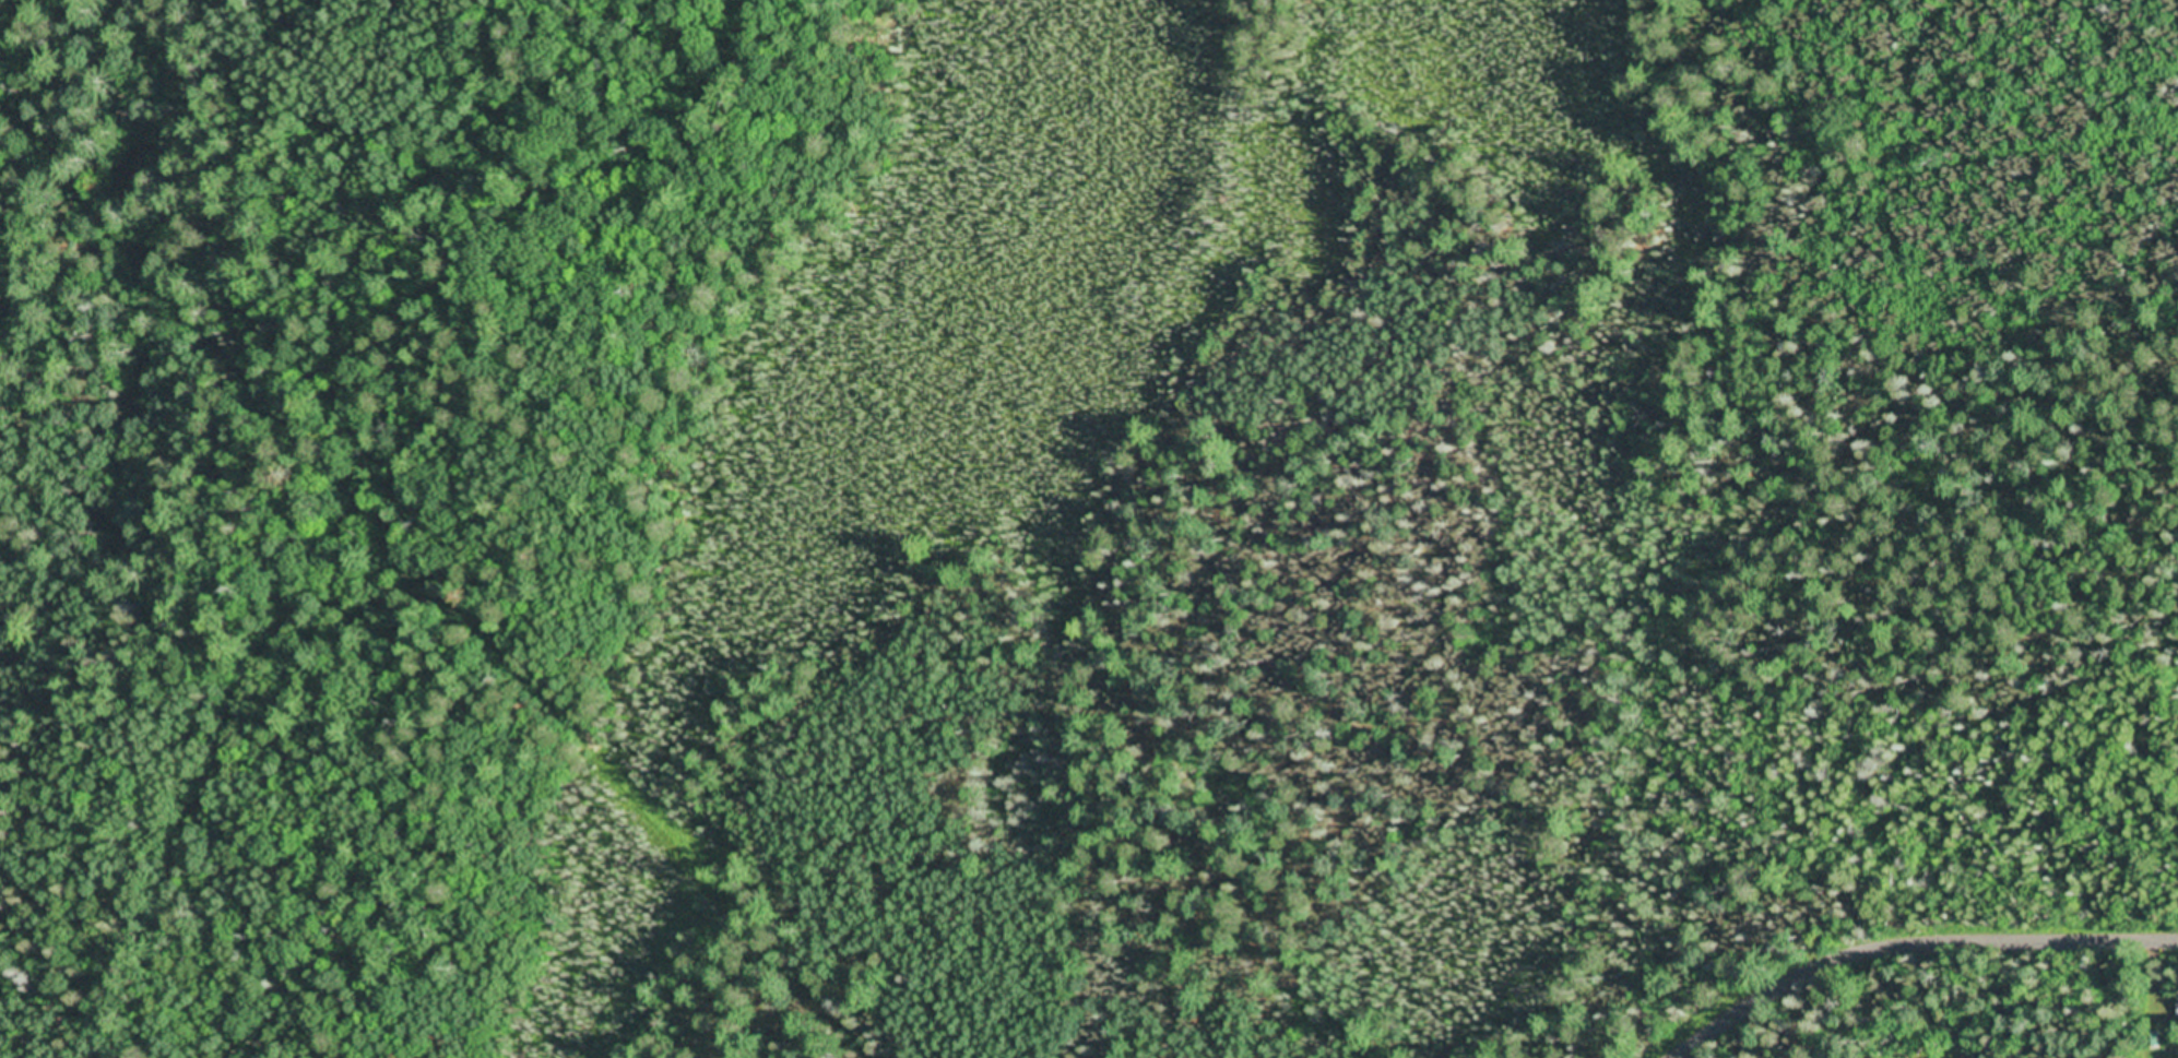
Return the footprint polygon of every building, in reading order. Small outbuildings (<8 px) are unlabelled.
[(2146,1029),(2133,1030),(2132,1020),(2144,1018),(2146,1029)] [(1989,1054),(1990,1057),(1973,1057),(1972,1055),(1969,1049),(1969,1048),(1972,1047),(1975,1046),(1978,1045),(1981,1044),(1985,1043),(1989,1054)] [(2147,1046),(2148,1057),(2135,1057),(2134,1047),(2135,1047),(2147,1046)]
